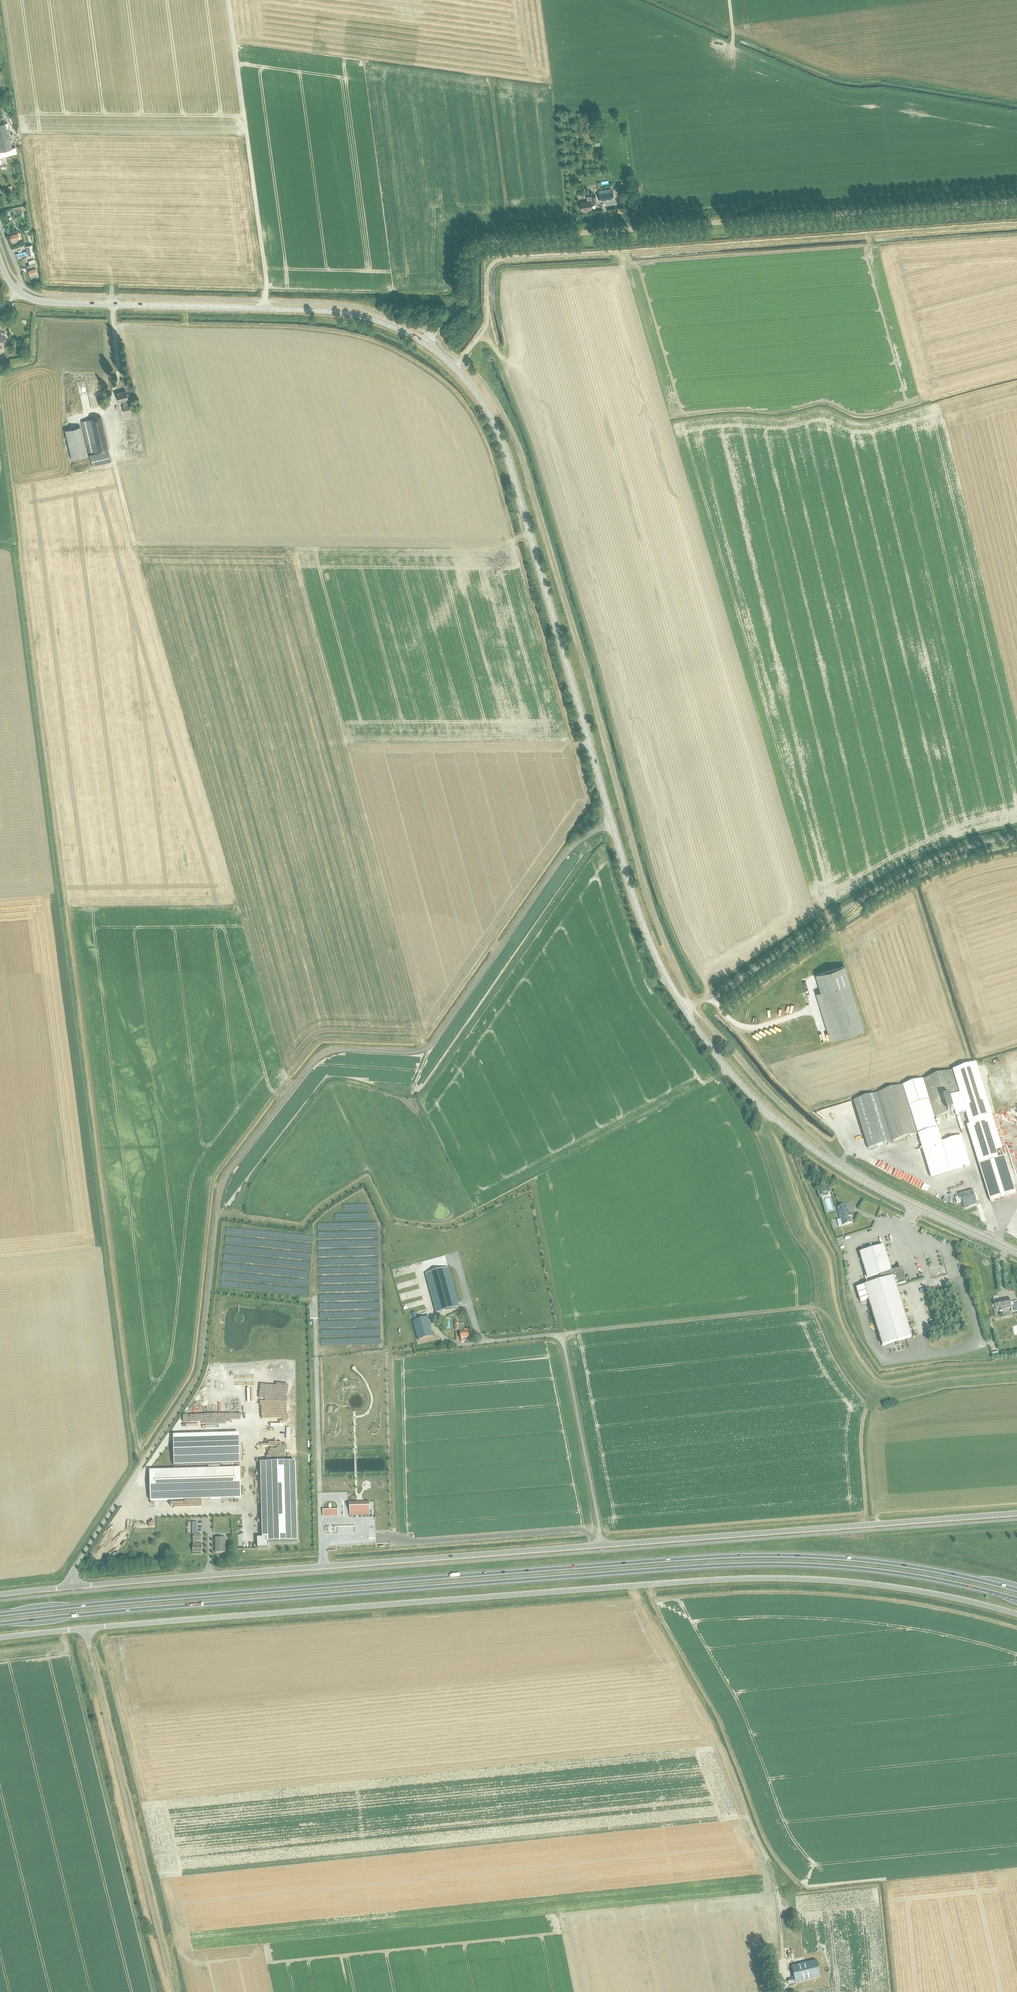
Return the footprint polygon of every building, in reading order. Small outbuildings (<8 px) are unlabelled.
[(12,148),(5,123),(0,124),(0,152),(12,148)] [(17,153),(15,148),(12,148),(0,152),(0,158),(17,153)] [(608,189),(599,190),(599,194),(600,202),(614,200),(613,192),(611,192),(611,189),(608,189)] [(588,202),(580,203),(581,210),(592,209),(591,202),(593,202),(593,203),(597,202),(596,196),(592,197),(592,196),(587,197),(588,202)] [(9,232),(11,241),(22,238),(20,231),(18,232),(17,230),(9,232)] [(32,245),(26,246),(28,255),(34,254),(32,245)] [(29,264),(27,265),(28,269),(30,276),(31,278),(34,277),(37,276),(37,273),(35,267),(36,267),(35,263),(34,259),(28,261),(29,264)] [(116,393),(118,401),(122,401),(124,413),(131,412),(126,391),(116,393)] [(81,421),(92,466),(112,461),(101,417),(81,421)] [(80,426),(65,430),(72,459),(87,455),(80,426)] [(845,965),(815,974),(835,1038),(864,1030),(845,965)] [(976,1064),(953,1071),(969,1122),(992,1115),(976,1064)] [(951,1097),(960,1094),(952,1071),(924,1080),(935,1118),(955,1112),(951,1097)] [(879,1093),(893,1141),(917,1134),(903,1086),(879,1093)] [(854,1101),(868,1149),(892,1142),(878,1094),(854,1101)] [(929,1100),(910,1106),(931,1177),(970,1165),(961,1136),(942,1142),(929,1100)] [(854,1113),(847,1114),(854,1145),(861,1144),(854,1113)] [(993,1118),(967,1126),(979,1164),(998,1158),(996,1150),(1002,1148),(993,1118)] [(979,1164),(991,1202),(1016,1194),(1005,1156),(998,1158),(979,1164)] [(972,1190),(959,1194),(960,1199),(962,1199),(965,1208),(966,1209),(969,1208),(969,1207),(976,1205),(975,1199),(976,1198),(975,1195),(973,1190),(972,1190)] [(846,1205),(836,1208),(840,1219),(837,1220),(839,1227),(842,1226),(846,1225),(848,1225),(848,1224),(852,1223),(850,1217),(852,1216),(851,1212),(849,1213),(847,1209),(846,1205)] [(860,1302),(868,1299),(882,1346),(911,1337),(895,1286),(906,1283),(901,1268),(891,1271),(883,1245),(859,1252),(869,1284),(856,1288),(860,1302)] [(426,1274),(436,1313),(459,1307),(448,1268),(426,1274)] [(994,1300),(995,1309),(999,1309),(999,1312),(1003,1311),(1003,1308),(1007,1307),(1007,1308),(1011,1308),(1012,1312),(1016,1311),(1016,1301),(1010,1303),(1010,1298),(1006,1299),(1006,1298),(1004,1298),(1004,1299),(999,1300),(999,1299),(994,1300)] [(413,1321),(418,1340),(433,1336),(428,1317),(418,1320),(416,1312),(412,1313),(414,1321),(413,1321)] [(455,1323),(454,1323),(455,1330),(459,1330),(459,1331),(460,1331),(460,1333),(461,1342),(465,1341),(465,1338),(469,1338),(468,1330),(465,1330),(465,1326),(464,1326),(464,1323),(458,1324),(458,1323),(457,1323),(455,1323)] [(209,1439),(173,1440),(174,1466),(240,1464),(240,1439),(209,1439)] [(295,1462),(260,1463),(262,1538),(257,1538),(258,1548),(268,1548),(267,1543),(298,1542),(295,1462)] [(151,1501),(221,1499),(241,1498),(240,1468),(150,1471),(151,1501)] [(370,1512),(369,1502),(357,1502),(349,1502),(350,1512),(358,1512),(370,1512)] [(197,1522),(192,1522),(192,1534),(193,1534),(193,1553),(202,1553),(202,1544),(196,1544),(196,1541),(200,1541),(200,1534),(197,1534),(197,1522)] [(216,1538),(215,1552),(225,1552),(226,1538),(216,1538)] [(787,1979),(788,1984),(820,1977),(816,1960),(791,1966),(794,1977),(787,1979)]
